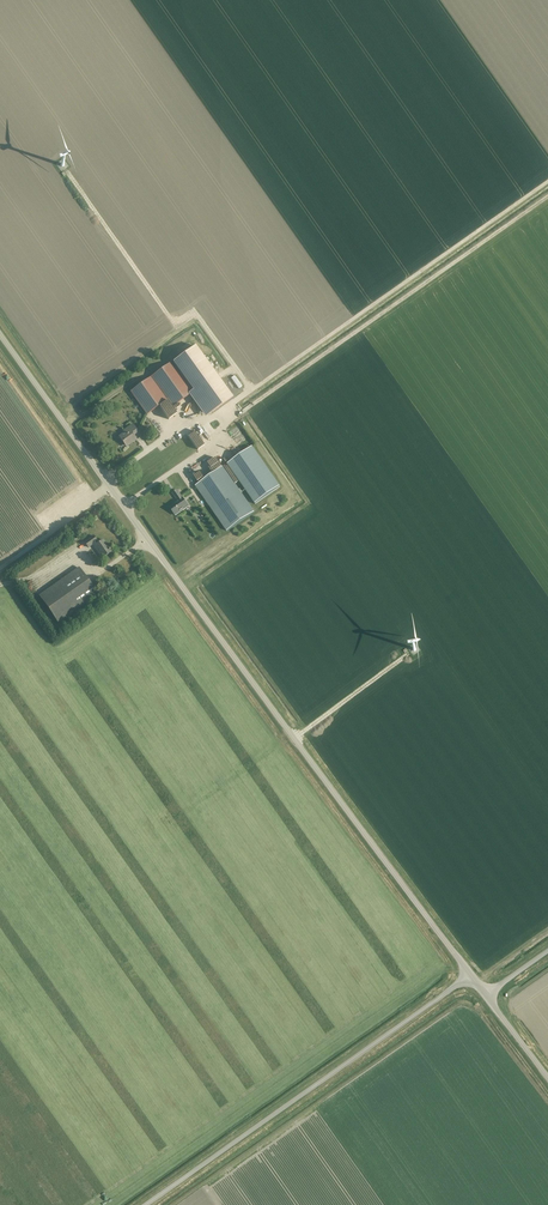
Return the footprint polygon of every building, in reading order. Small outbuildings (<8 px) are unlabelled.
[(212,412),(232,397),(195,346),(173,362),(193,390),(199,395),(212,412)] [(192,392),(171,363),(151,377),(172,406),(192,392)] [(166,400),(150,378),(131,392),(146,414),(166,400)] [(119,436),(119,437),(123,442),(124,441),(127,446),(137,440),(134,435),(138,432),(132,424),(123,431),(124,433),(119,437),(119,436)] [(252,447),(227,464),(255,503),(279,486),(252,447)] [(253,511),(251,508),(222,467),(196,486),(227,530),(253,511)] [(188,506),(177,490),(173,493),(178,500),(169,506),(173,512),(173,511),(176,515),(188,506)] [(111,552),(111,551),(111,552),(110,550),(109,549),(108,547),(106,544),(103,540),(97,544),(96,542),(97,541),(93,536),(84,542),(88,547),(93,544),(94,546),(97,551),(98,551),(99,553),(99,554),(99,553),(102,558),(111,552)] [(97,594),(79,568),(39,595),(58,622),(97,594)]
